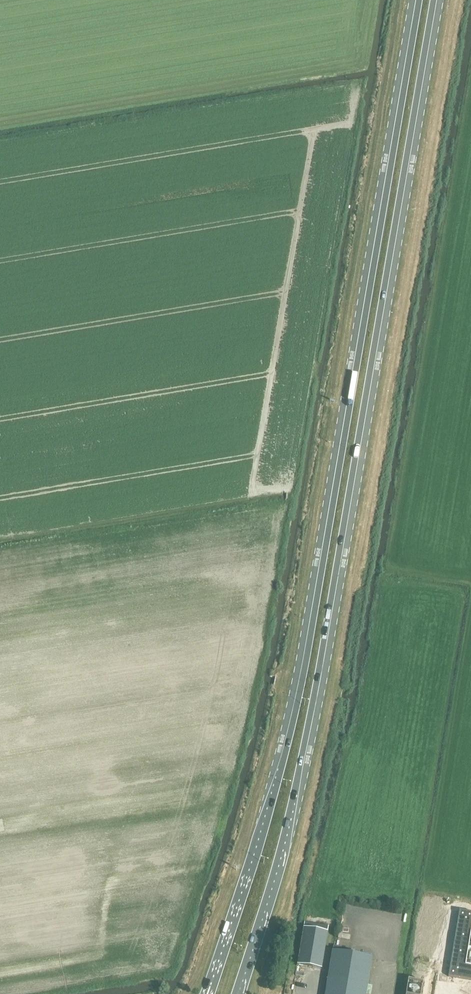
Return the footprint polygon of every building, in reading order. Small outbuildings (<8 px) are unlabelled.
[(448,977),(470,980),(470,967),(465,966),(470,931),(470,913),(459,911),(448,977)] [(297,964),(321,968),(329,926),(304,922),(297,964)] [(325,993),(366,993),(372,957),(348,953),(349,949),(333,946),(325,993)] [(405,993),(420,993),(422,982),(408,980),(405,993)]
